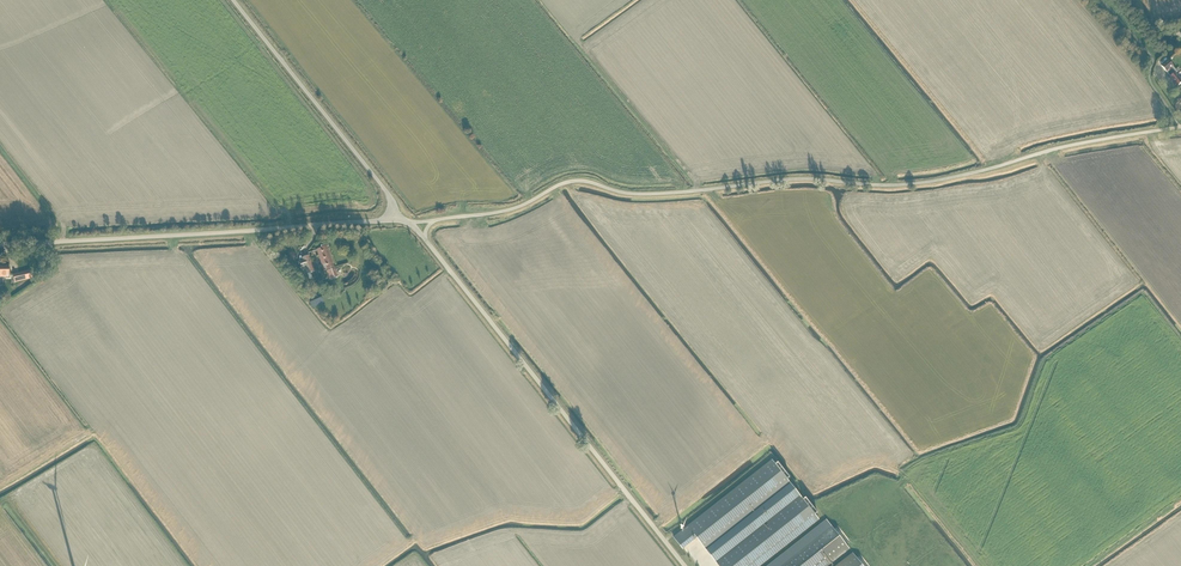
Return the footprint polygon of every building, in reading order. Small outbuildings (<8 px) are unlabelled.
[(1174,67),(1168,60),(1161,66),(1166,73),(1167,72),(1170,77),(1168,78),(1175,86),(1176,85),(1177,87),(1180,84),(1180,80),(1176,73),(1177,72),(1173,67),(1174,67)] [(333,268),(326,247),(317,250),(324,271),(326,270),(330,280),(337,277),(333,268)] [(285,256),(282,252),(278,255),(281,259),(286,266),(290,263),(284,256),(285,256)] [(315,271),(309,256),(302,258),(302,260),(299,261),(302,269),(305,268),(307,274),(315,271)] [(9,277),(9,266),(0,266),(0,277),(9,277)] [(15,282),(32,278),(31,271),(13,275),(15,282)] [(716,562),(800,496),(795,490),(787,480),(790,478),(778,463),(776,465),(772,461),(674,538),(680,546),(683,549),(697,538),(702,544),(711,556),(716,562)] [(716,562),(719,565),(760,565),(817,521),(819,520),(815,515),(818,513),(806,498),(803,500),(800,496),(716,562)] [(850,549),(827,520),(768,565),(828,565),(850,549)] [(853,553),(836,565),(863,565),(862,565),(853,553)] [(862,557),(859,559),(864,565),(868,565),(862,557)]
